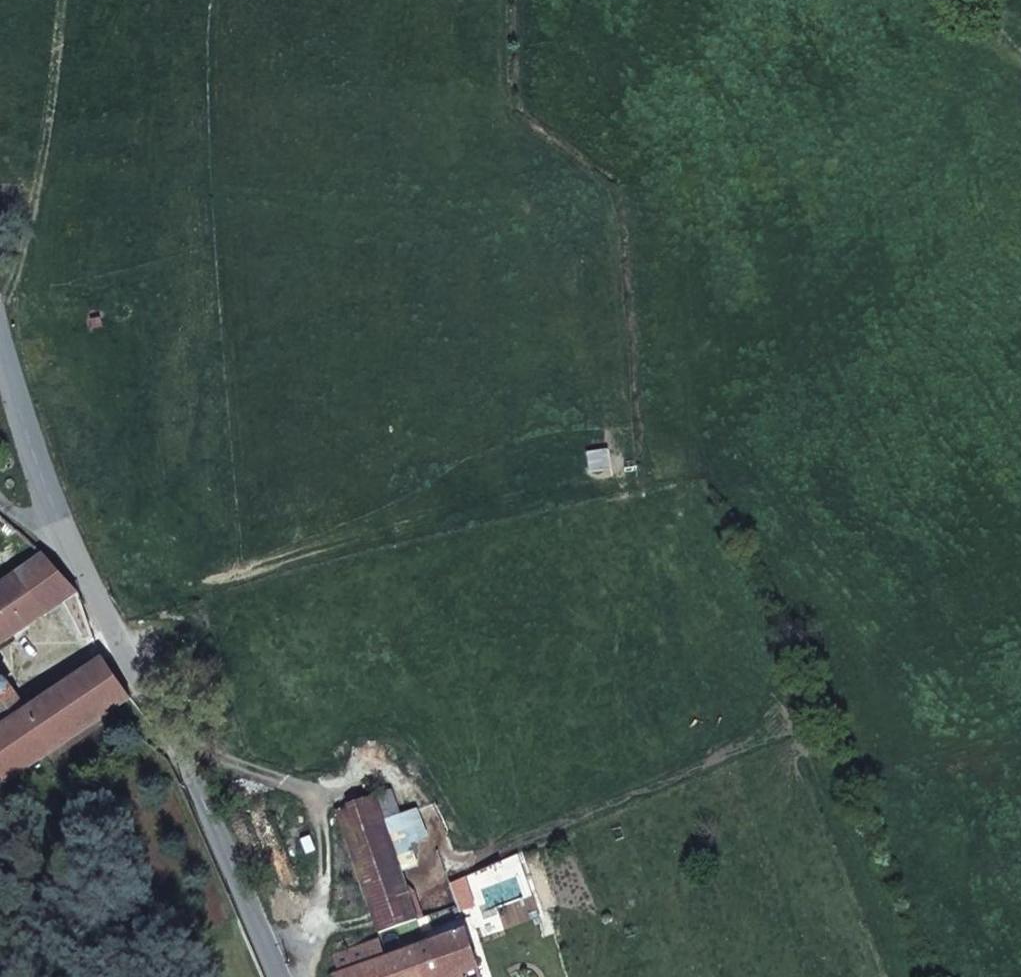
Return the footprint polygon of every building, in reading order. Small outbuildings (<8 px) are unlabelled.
[(46,555),(0,587),(0,646),(64,603),(78,593),(46,555)] [(78,593),(64,603),(86,645),(96,664),(105,658),(101,652),(96,640),(78,593)] [(6,725),(0,729),(0,787),(0,788),(133,697),(105,658),(96,664),(28,711),(0,669),(0,717),(6,725)] [(419,864),(394,790),(375,796),(400,870),(419,864)] [(400,870),(375,796),(336,811),(378,933),(417,919),(400,870)] [(369,964),(373,976),(405,976),(417,973),(418,976),(451,976),(479,968),(466,931),(369,964)] [(369,964),(333,976),(373,976),(369,964)]
